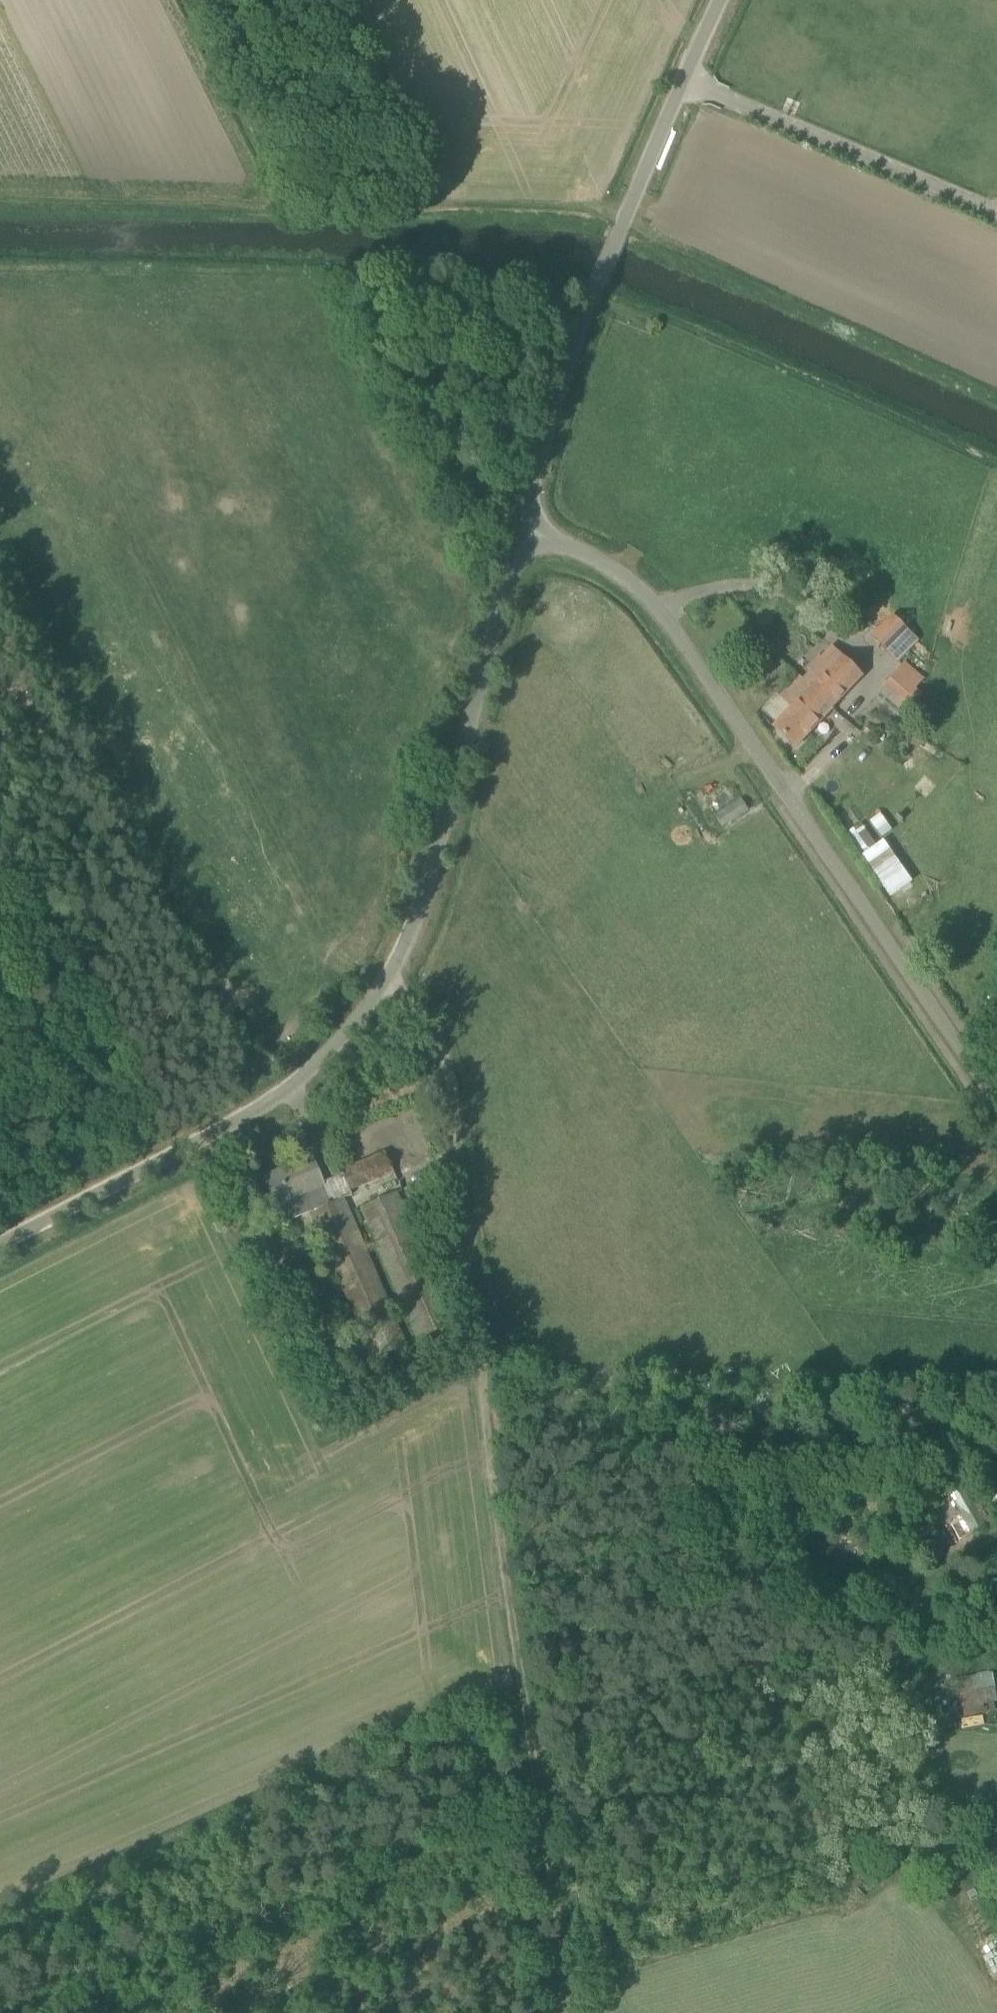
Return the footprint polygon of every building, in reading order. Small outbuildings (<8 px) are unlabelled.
[(652,331),(655,324),(649,321),(646,329),(652,331)] [(887,651),(908,630),(892,615),(871,636),(887,651)] [(833,708),(864,676),(831,644),(799,677),(833,708)] [(924,695),(916,689),(898,673),(897,671),(883,687),(885,688),(910,710),(924,695)] [(795,747),(833,708),(799,677),(781,696),(793,708),(775,727),(795,747)] [(723,827),(749,810),(742,799),(716,816),(723,827)] [(876,845),(861,823),(846,833),(879,880),(898,866),(881,842),(876,845)] [(342,1172),(343,1174),(350,1190),(394,1170),(386,1152),(342,1172)] [(332,1200),(313,1157),(266,1177),(278,1207),(280,1206),(287,1223),(311,1212),(375,1359),(409,1344),(344,1195),(332,1200)] [(420,1339),(453,1325),(397,1193),(363,1207),(420,1339)] [(990,1522),(981,1506),(962,1517),(971,1533),(990,1522)] [(946,1679),(952,1718),(996,1710),(996,1695),(993,1671),(946,1679)] [(963,1728),(986,1724),(984,1715),(961,1718),(963,1728)]
